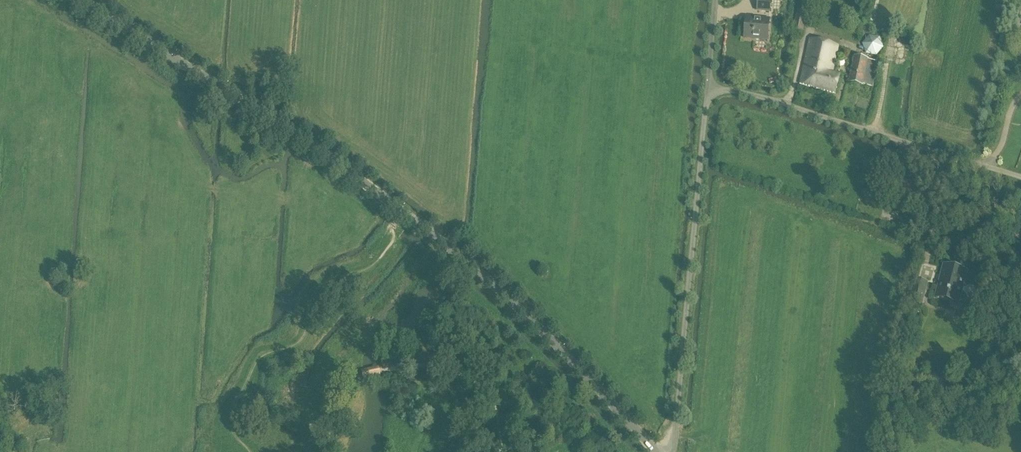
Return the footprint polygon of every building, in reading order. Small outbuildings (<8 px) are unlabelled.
[(770,12),(771,0),(758,0),(757,11),(770,12)] [(746,18),(744,38),(768,40),(770,20),(746,18)] [(867,54),(877,56),(884,48),(880,38),(869,36),(863,44),(867,54)] [(799,84),(835,94),(840,75),(832,73),(838,46),(810,39),(799,84)] [(854,57),(851,70),(849,82),(872,87),(878,62),(854,57)] [(936,297),(947,300),(958,303),(961,291),(965,292),(967,296),(971,297),(974,295),(975,291),(973,287),(969,286),(966,289),(962,288),(966,272),(944,266),(936,297)] [(909,303),(921,306),(927,283),(915,280),(909,303)]
